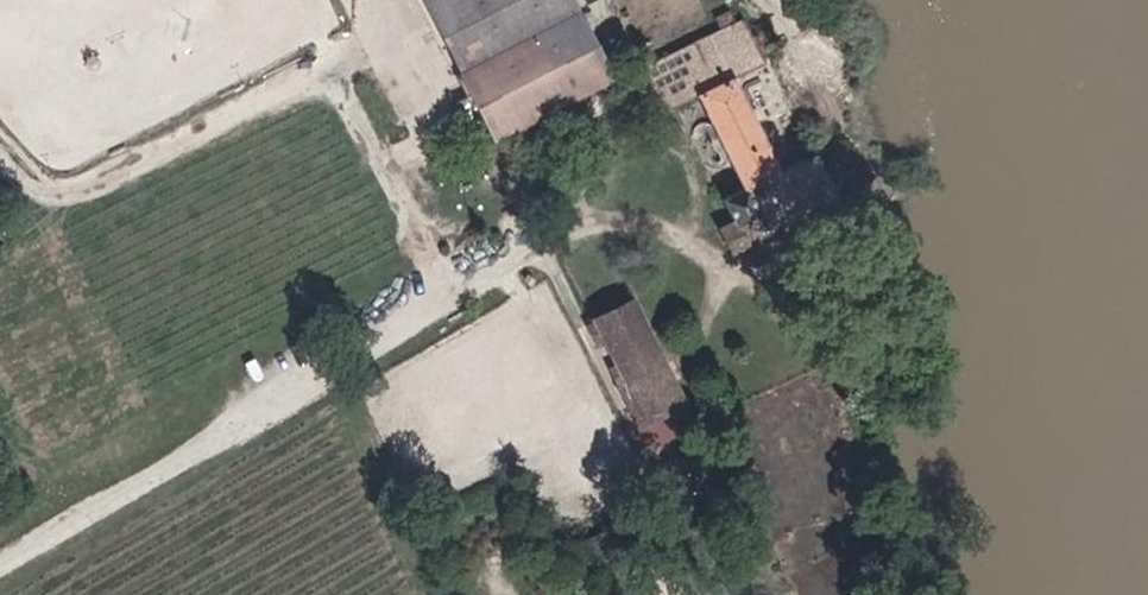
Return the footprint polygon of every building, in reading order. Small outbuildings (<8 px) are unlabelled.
[(409,3),(412,9),(423,26),(429,36),(500,0),(417,0),(409,3)] [(544,0),(500,0),(429,36),(450,75),(556,22),(544,0)] [(450,75),(488,143),(592,88),(583,72),(556,22),(450,75)] [(820,196),(819,191),(804,164),(777,179),(729,86),(760,69),(738,29),(734,31),(623,87),(646,128),(692,105),(738,190),(716,201),(727,220),(710,230),(726,255),(761,236),(759,230),(820,196)] [(619,311),(592,325),(584,329),(571,336),(584,357),(600,349),(614,370),(598,380),(607,397),(623,388),(645,422),(629,433),(646,462),(691,436),(619,311)] [(623,388),(607,397),(623,423),(629,433),(645,422),(623,388)]
